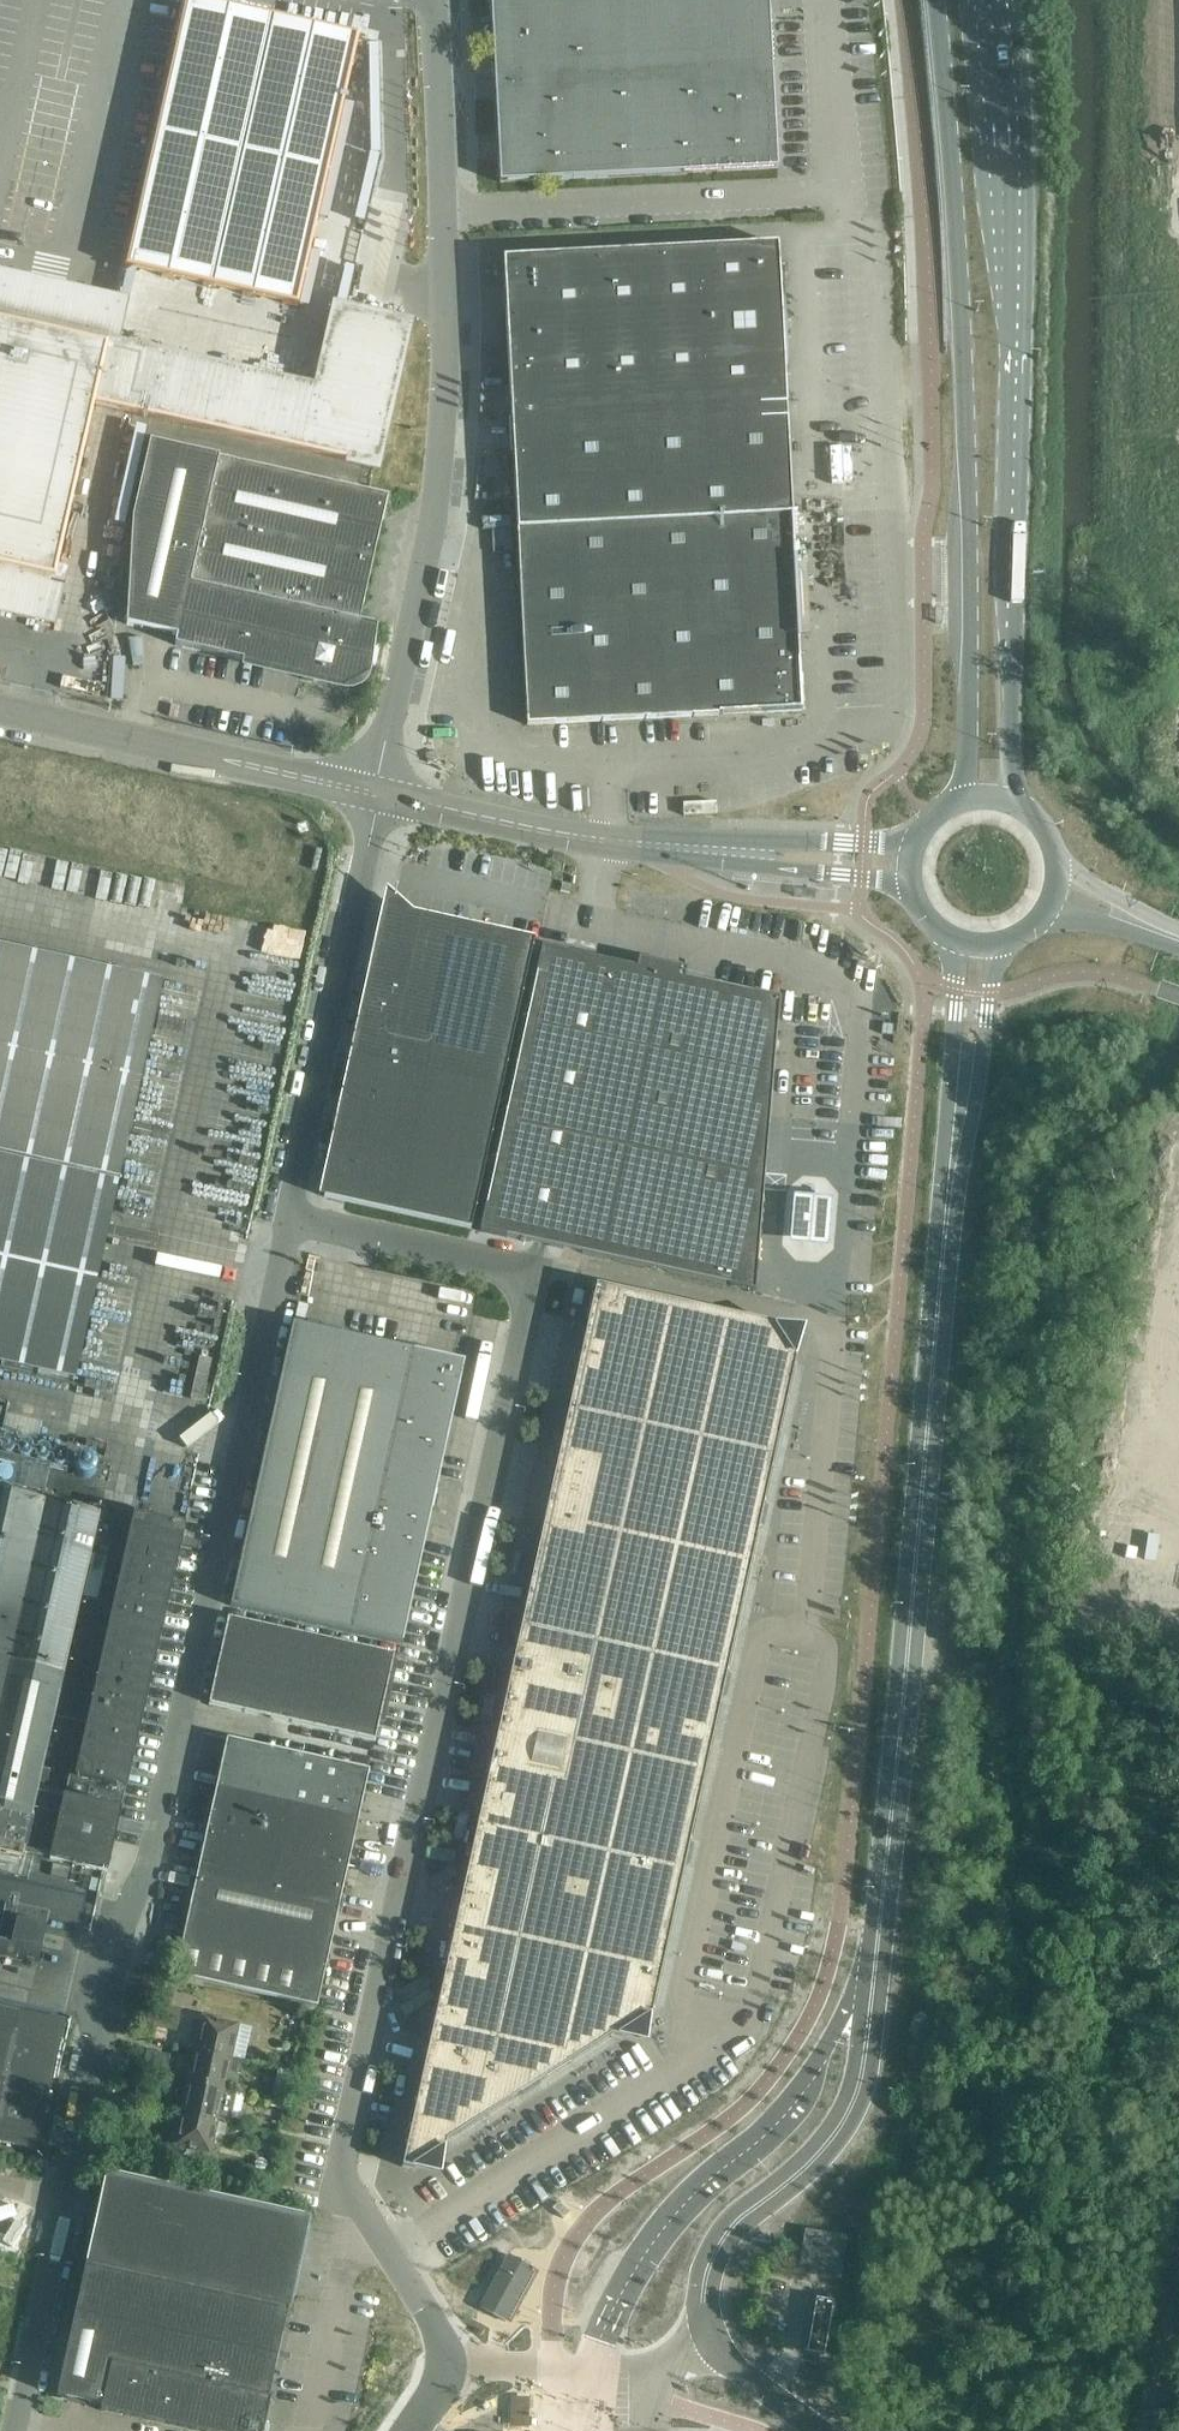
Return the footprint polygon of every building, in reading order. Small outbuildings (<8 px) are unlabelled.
[(128,263),(296,302),(359,27),(230,0),(188,0),(128,263)] [(499,183),(777,169),(768,0),(490,0),(499,183)] [(503,259),(517,528),(792,514),(778,245),(503,259)] [(128,298),(55,282),(0,270),(0,321),(117,347),(128,298)] [(54,580),(93,405),(117,409),(375,468),(407,326),(336,311),(318,392),(117,347),(0,321),(0,568),(54,580)] [(127,625),(177,636),(175,646),(244,661),(247,652),(348,675),(388,496),(150,442),(133,519),(127,625)] [(792,514),(517,528),(527,725),(802,711),(792,514)] [(54,580),(0,568),(0,615),(44,624),(54,580)] [(322,849),(315,847),(310,869),(317,871),(322,849)] [(386,912),(355,1055),(502,1087),(533,944),(386,912)] [(506,1237),(729,1285),(729,1286),(756,1292),(758,1264),(757,1264),(777,1025),(778,1025),(780,998),(754,993),(685,978),(687,970),(639,959),(637,968),(568,953),(568,952),(542,946),(536,973),(537,973),(486,1205),(485,1205),(480,1232),(506,1237)] [(75,1381),(163,983),(0,947),(0,1365),(75,1381)] [(355,1055),(340,1126),(486,1158),(502,1087),(355,1055)] [(486,1158),(340,1126),(324,1197),(471,1229),(486,1158)] [(817,1193),(818,1174),(796,1174),(796,1192),(817,1193)] [(832,1242),(834,1196),(794,1194),(792,1241),(832,1242)] [(1170,1293),(1178,1295),(1178,1256),(1170,1293)] [(596,1286),(581,1355),(788,1401),(788,1400),(786,1399),(793,1368),(795,1368),(795,1366),(789,1364),(795,1335),(766,1329),(767,1324),(596,1286)] [(292,1324),(230,1606),(396,1643),(402,1644),(432,1507),(437,1508),(439,1496),(435,1495),(464,1362),(292,1324)] [(581,1355),(566,1423),(773,1468),(773,1467),(771,1467),(778,1435),(780,1436),(781,1433),(779,1433),(786,1401),(788,1402),(788,1401),(581,1355)] [(191,1399),(202,1402),(211,1360),(200,1357),(191,1399)] [(1,1434),(8,1404),(0,1402),(0,1434),(1,1434)] [(566,1423),(551,1491),(758,1536),(758,1535),(757,1534),(764,1503),(765,1503),(766,1501),(764,1501),(771,1469),(773,1469),(773,1468),(566,1423)] [(0,1438),(0,1458),(67,1474),(71,1455),(0,1438)] [(49,1471),(0,1460),(0,1490),(42,1499),(49,1471)] [(76,1474),(78,1475),(81,1475),(83,1474),(85,1472),(86,1470),(86,1467),(85,1465),(83,1464),(81,1463),(79,1463),(76,1464),(75,1465),(74,1467),(74,1470),(74,1472),(76,1474)] [(551,1491),(536,1558),(743,1603),(744,1602),(742,1602),(749,1570),(750,1571),(751,1569),(749,1568),(756,1537),(758,1537),(758,1536),(551,1491)] [(22,1856),(32,1813),(38,1814),(43,1793),(36,1792),(80,1598),(96,1602),(106,1558),(89,1554),(98,1515),(0,1492),(0,1851),(22,1856)] [(52,1817),(59,1819),(50,1860),(72,1865),(72,1866),(84,1869),(84,1867),(98,1870),(107,1872),(121,1811),(120,1811),(125,1789),(127,1789),(185,1527),(133,1516),(75,1777),(69,1776),(64,1798),(57,1796),(52,1817)] [(536,1558),(521,1625),(728,1671),(729,1670),(727,1669),(734,1638),(736,1638),(736,1636),(734,1636),(741,1604),(743,1605),(743,1603),(536,1558)] [(209,1705),(375,1741),(394,1654),(228,1618),(209,1705)] [(521,1625),(506,1693),(714,1738),(714,1737),(712,1737),(719,1705),(721,1706),(721,1704),(720,1703),(726,1672),(728,1672),(728,1671),(521,1625)] [(506,1693),(477,1828),(684,1874),(684,1873),(682,1872),(689,1841),(691,1841),(692,1839),(690,1838),(697,1807),(699,1807),(699,1805),(697,1805),(704,1773),(706,1773),(706,1771),(705,1771),(712,1739),(713,1740),(714,1738),(506,1693)] [(227,1739),(175,1976),(317,2007),(369,1770),(227,1739)] [(477,1828),(462,1896),(669,1941),(669,1940),(668,1940),(675,1908),(676,1909),(677,1906),(675,1906),(682,1874),(684,1875),(684,1874),(477,1828)] [(462,1896),(447,1963),(654,2009),(655,2008),(653,2007),(660,1976),(661,1976),(662,1974),(660,1974),(667,1942),(669,1942),(669,1941),(462,1896)] [(39,1962),(43,1942),(47,1925),(3,1915),(0,1928),(0,1953),(39,1962)] [(447,1963),(431,2033),(568,2063),(569,2063),(570,2065),(572,2063),(571,2062),(610,2037),(611,2038),(613,2037),(612,2036),(652,2009),(654,2010),(654,2009),(447,1963)] [(37,2150),(66,2020),(0,2006),(0,2142),(37,2150)] [(203,2017),(196,2050),(231,2058),(239,2025),(203,2017)] [(431,2033),(417,2101),(486,2116),(487,2117),(489,2116),(488,2114),(528,2089),(529,2091),(530,2090),(530,2088),(568,2063),(431,2033)] [(274,2064),(288,2067),(292,2050),(278,2047),(274,2064)] [(142,2071),(166,2077),(170,2056),(147,2050),(142,2071)] [(190,2077),(189,2082),(224,2089),(228,2071),(241,2074),(244,2061),(231,2058),(196,2050),(193,2064),(189,2066),(188,2074),(190,2077)] [(182,2113),(217,2121),(231,2124),(238,2092),(224,2089),(189,2082),(188,2086),(184,2088),(183,2096),(185,2100),(182,2113)] [(486,2116),(417,2101),(402,2167),(414,2170),(415,2165),(435,2170),(441,2140),(445,2141),(446,2144),(448,2142),(447,2141),(486,2116)] [(217,2121),(182,2113),(175,2146),(210,2154),(217,2121)] [(106,2174),(80,2289),(282,2334),(287,2310),(290,2311),(310,2218),(106,2174)] [(558,2202),(552,2209),(561,2217),(563,2219),(564,2219),(569,2212),(570,2212),(568,2210),(558,2202)] [(0,2207),(0,2227),(18,2231),(22,2213),(0,2207)] [(806,2231),(799,2272),(839,2279),(846,2238),(806,2231)] [(480,2308),(506,2322),(534,2269),(509,2255),(480,2308)] [(80,2289),(57,2396),(101,2406),(100,2411),(192,2430),(263,2430),(270,2399),(268,2398),(282,2334),(80,2289)] [(833,2306),(817,2304),(807,2357),(824,2360),(833,2306)] [(529,2396),(511,2395),(510,2424),(528,2424),(529,2396)]
